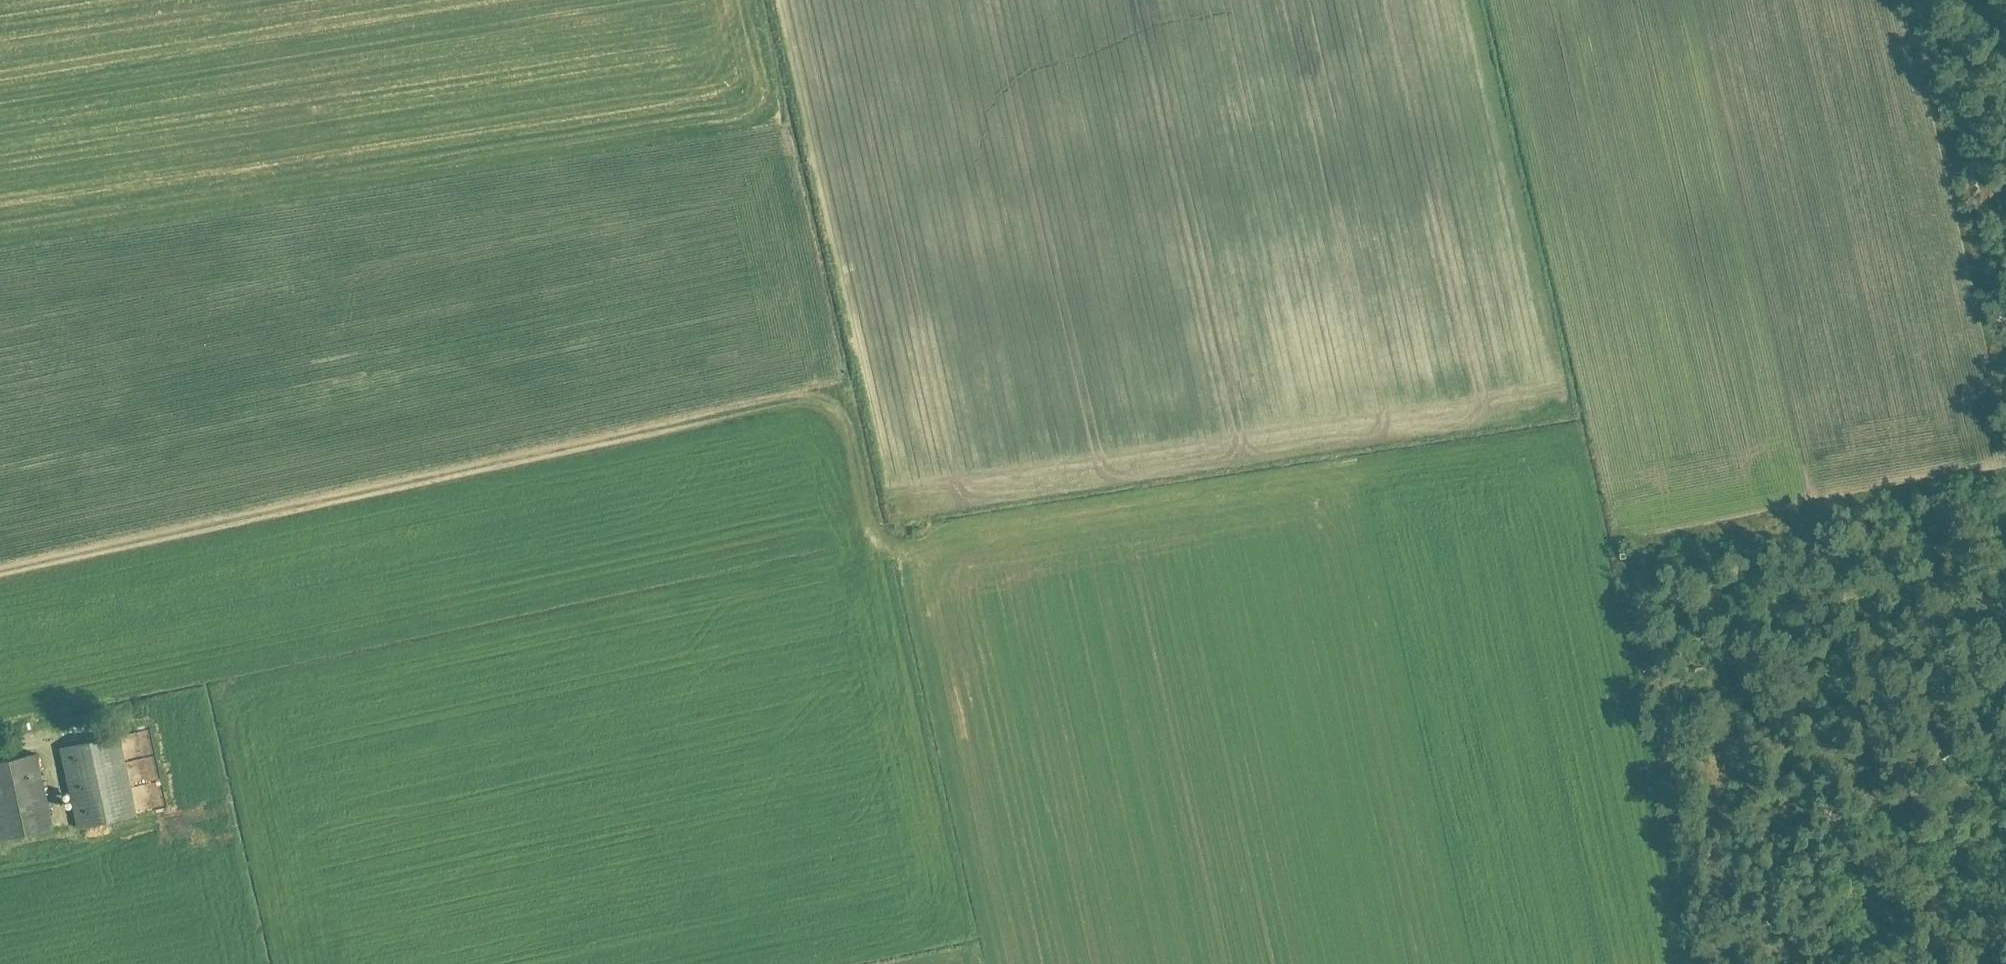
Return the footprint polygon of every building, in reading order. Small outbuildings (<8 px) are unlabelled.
[(117,736),(59,748),(77,827),(135,815),(117,736)] [(0,762),(0,838),(51,827),(35,754),(0,762)]
